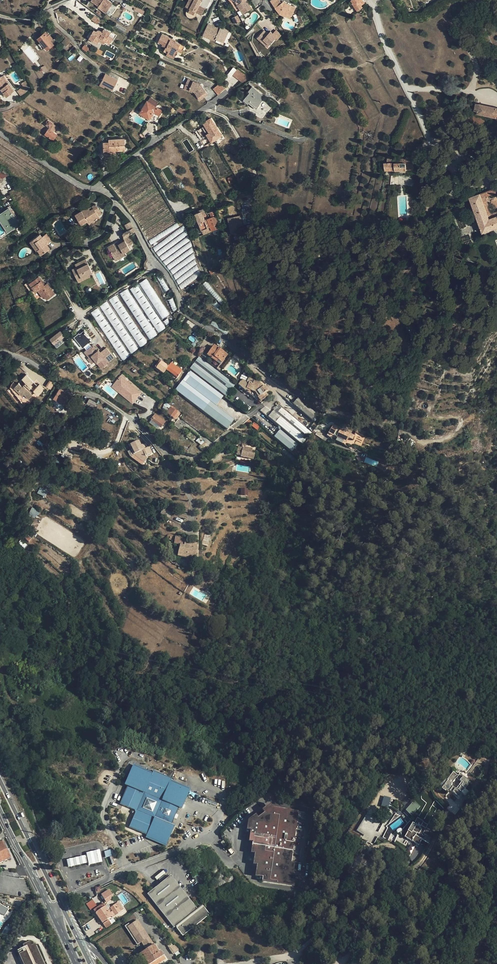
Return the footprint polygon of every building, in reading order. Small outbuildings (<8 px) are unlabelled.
[(91,1),(99,6),(98,7),(106,12),(113,3),(108,0),(92,0),(91,1)] [(187,8),(190,9),(188,12),(187,14),(188,17),(190,18),(191,19),(194,19),(195,18),(197,17),(199,13),(203,15),(206,9),(199,5),(202,0),(191,0),(187,8)] [(230,3),(237,12),(240,10),(243,14),(252,8),(246,0),(230,0),(230,3)] [(281,3),(279,0),(272,0),(270,1),(275,8),(276,7),(280,12),(280,14),(286,16),(287,14),(292,16),(295,8),(285,3),(282,4),(281,3)] [(351,0),(353,3),(352,4),(357,11),(362,7),(361,5),(365,3),(363,0),(351,0)] [(234,13),(231,14),(233,18),(232,18),(236,24),(241,21),(238,15),(237,15),(237,14),(235,15),(234,13)] [(334,13),(330,16),(334,22),(339,19),(334,13)] [(96,15),(93,17),(92,19),(97,24),(98,23),(101,20),(96,15)] [(217,29),(217,28),(208,24),(203,35),(215,41),(215,39),(223,42),(228,31),(220,27),(219,30),(217,29)] [(91,36),(99,41),(100,40),(105,43),(105,42),(106,41),(110,44),(114,38),(110,35),(111,32),(104,29),(103,31),(102,31),(100,29),(99,29),(96,31),(94,30),(91,35),(92,35),(91,36)] [(267,35),(263,31),(257,37),(262,42),(264,39),(270,45),(275,38),(277,40),(281,35),(276,30),(273,33),(270,31),(267,35)] [(52,40),(53,39),(46,31),(38,38),(41,41),(44,46),(48,50),(55,43),(52,40)] [(171,39),(171,38),(162,34),(159,40),(164,42),(163,45),(166,47),(164,50),(168,52),(168,51),(176,55),(178,50),(179,48),(184,50),(186,45),(176,41),(171,39)] [(249,78),(238,70),(233,75),(243,83),(249,78)] [(105,74),(99,85),(112,92),(118,80),(105,74)] [(0,77),(0,84),(2,83),(4,86),(1,88),(7,96),(14,90),(5,78),(4,75),(0,77)] [(208,94),(205,89),(203,87),(197,84),(198,83),(188,79),(186,85),(191,87),(190,89),(194,91),(194,92),(198,98),(198,97),(200,100),(205,96),(208,94)] [(24,80),(21,82),(27,91),(30,89),(24,80)] [(227,87),(219,84),(214,89),(219,94),(227,87)] [(27,92),(23,86),(17,91),(21,96),(27,92)] [(253,87),(250,90),(251,92),(245,99),(249,102),(251,100),(257,106),(265,97),(253,87)] [(156,107),(160,102),(155,100),(151,97),(148,102),(147,101),(140,113),(150,119),(154,112),(159,115),(162,110),(156,107)] [(477,111),(477,113),(496,118),(496,107),(479,103),(479,104),(477,111)] [(205,135),(210,144),(222,137),(212,118),(202,123),(208,134),(205,135)] [(49,120),(47,122),(46,124),(50,127),(45,134),(53,139),(57,134),(53,131),(57,126),(54,124),(54,123),(49,120)] [(124,138),(114,139),(109,139),(109,141),(106,141),(105,141),(105,144),(104,144),(104,152),(110,152),(110,150),(115,150),(125,149),(124,138)] [(393,156),(387,156),(387,162),(384,162),(385,170),(414,170),(413,157),(406,156),(406,158),(400,158),(400,162),(393,162),(393,156)] [(3,169),(0,171),(0,174),(2,178),(9,175),(3,169)] [(471,197),(483,232),(496,227),(496,211),(492,213),(486,196),(496,192),(496,187),(471,197)] [(93,219),(98,216),(96,212),(99,210),(96,204),(92,206),(93,207),(90,209),(89,208),(88,206),(80,212),(76,214),(75,214),(81,224),(87,221),(88,222),(93,219)] [(9,208),(4,211),(0,214),(0,219),(8,231),(19,223),(9,208)] [(220,228),(215,210),(210,212),(215,229),(220,228)] [(205,220),(203,215),(202,211),(199,212),(196,213),(199,222),(205,220)] [(242,229),(237,214),(231,216),(235,231),(242,229)] [(207,228),(208,228),(206,222),(205,220),(199,222),(202,230),(207,228)] [(135,231),(130,222),(125,224),(127,228),(128,230),(126,231),(122,233),(124,237),(123,238),(125,240),(119,244),(115,246),(113,243),(107,246),(114,258),(124,252),(130,249),(128,245),(132,243),(128,235),(135,231)] [(153,247),(181,289),(198,278),(195,272),(204,266),(180,229),(153,247)] [(52,240),(47,233),(42,236),(40,234),(34,238),(37,240),(35,241),(40,248),(37,250),(41,255),(50,248),(48,245),(46,243),(49,242),(52,240)] [(36,251),(37,250),(40,248),(35,241),(37,240),(34,238),(29,242),(36,251)] [(125,255),(124,252),(114,258),(116,261),(125,255)] [(76,267),(72,269),(77,279),(89,273),(92,272),(86,259),(79,262),(80,265),(76,267)] [(79,282),(91,276),(89,273),(77,279),(79,282)] [(128,288),(120,293),(148,340),(158,334),(157,333),(166,328),(161,320),(169,315),(147,278),(138,283),(138,284),(129,289),(128,288)] [(206,281),(203,284),(219,302),(222,300),(206,281)] [(99,307),(91,312),(121,361),(130,355),(129,354),(139,348),(147,343),(117,294),(107,300),(108,301),(99,306),(99,307)] [(16,304),(12,306),(16,317),(20,316),(16,304)] [(81,348),(91,341),(84,330),(74,337),(81,348)] [(65,336),(60,331),(50,339),(57,347),(63,342),(60,339),(65,336)] [(94,343),(85,349),(89,355),(92,353),(96,358),(101,366),(115,357),(107,346),(101,350),(100,351),(99,349),(94,343)] [(214,345),(211,350),(207,355),(211,358),(220,365),(227,355),(214,345)] [(209,361),(211,358),(207,355),(211,350),(205,346),(200,353),(209,361)] [(245,359),(238,353),(235,357),(241,363),(245,359)] [(213,418),(228,397),(226,396),(236,384),(199,356),(190,368),(191,369),(175,390),(213,418)] [(182,371),(171,363),(168,366),(161,361),(161,362),(156,368),(163,373),(166,370),(177,378),(182,371)] [(135,373),(137,371),(126,362),(122,365),(124,367),(125,365),(135,373)] [(29,385),(31,384),(33,381),(26,374),(22,378),(22,379),(26,382),(22,386),(18,383),(16,385),(13,382),(12,384),(10,387),(23,404),(24,403),(29,403),(31,401),(28,398),(32,394),(35,391),(33,390),(29,385)] [(124,379),(120,376),(115,383),(120,388),(120,389),(123,391),(124,391),(126,392),(125,394),(134,401),(141,392),(124,379)] [(238,384),(260,402),(266,398),(268,396),(266,392),(267,391),(264,386),(262,387),(260,384),(258,383),(254,382),(253,382),(248,380),(247,381),(242,379),(238,384)] [(45,387),(50,390),(54,384),(49,381),(45,387)] [(35,388),(33,390),(35,391),(38,395),(44,388),(40,383),(35,388)] [(133,403),(134,401),(125,394),(126,392),(124,391),(123,391),(120,389),(120,388),(115,383),(112,386),(133,403)] [(66,406),(68,403),(73,396),(60,388),(54,398),(66,406)] [(228,397),(213,418),(227,429),(234,419),(236,420),(244,410),(228,397)] [(93,407),(96,402),(89,398),(86,403),(93,407)] [(302,444),(312,432),(279,404),(268,417),(302,444)] [(177,412),(170,407),(166,413),(173,417),(177,412)] [(151,420),(159,427),(160,427),(165,421),(155,414),(151,420)] [(297,455),(303,448),(263,414),(257,421),(297,455)] [(149,422),(158,429),(159,427),(151,420),(149,422)] [(331,425),(328,435),(336,437),(339,428),(331,425)] [(188,454),(193,447),(171,430),(166,436),(188,454)] [(141,448),(140,442),(131,447),(135,458),(137,459),(135,462),(143,467),(149,460),(148,458),(153,455),(150,448),(144,451),(143,447),(141,448)] [(235,459),(252,462),(253,458),(254,453),(251,452),(252,448),(238,445),(235,459)] [(193,447),(188,454),(191,455),(195,456),(197,455),(199,454),(201,453),(193,447)] [(366,457),(364,461),(375,467),(378,462),(366,457)] [(40,487),(37,493),(45,497),(48,491),(40,487)] [(34,519),(39,513),(33,508),(28,513),(34,519)] [(194,559),(195,557),(196,548),(196,547),(197,544),(185,541),(185,537),(175,535),(174,543),(179,544),(177,556),(194,559)] [(79,543),(60,544),(61,553),(80,552),(79,543)] [(442,764),(447,770),(457,762),(451,755),(442,764)] [(130,825),(148,833),(147,835),(166,844),(175,825),(173,824),(181,806),(182,807),(191,788),(172,780),(173,777),(154,771),(154,772),(135,764),(127,783),(129,784),(121,802),(135,808),(136,811),(130,825)] [(462,783),(461,782),(456,789),(450,785),(455,778),(459,781),(462,776),(463,776),(460,773),(457,776),(452,772),(447,780),(441,788),(447,793),(449,790),(458,797),(461,793),(461,792),(464,788),(464,789),(469,783),(467,782),(468,781),(466,779),(462,783)] [(388,808),(391,797),(384,796),(381,806),(388,808)] [(418,806),(412,802),(406,810),(412,815),(418,806)] [(261,810),(264,813),(271,807),(269,804),(261,810)] [(264,813),(257,818),(251,822),(250,830),(250,834),(253,835),(252,842),(252,845),(255,846),(254,853),(254,857),(258,857),(257,865),(256,868),(260,869),(258,876),(262,877),(262,881),(294,885),(297,863),(291,862),(299,811),(271,807),(264,813)] [(246,830),(250,830),(251,822),(257,818),(255,815),(248,820),(246,830)] [(362,817),(359,832),(364,833),(362,838),(366,839),(366,836),(374,838),(378,821),(362,817)] [(426,835),(427,836),(430,830),(429,830),(432,825),(428,823),(427,824),(422,822),(423,820),(417,817),(413,824),(418,826),(415,832),(412,831),(411,833),(408,831),(404,837),(419,845),(421,839),(423,840),(426,835)] [(0,843),(0,863),(10,858),(2,841),(0,843)] [(87,857),(66,861),(68,869),(89,864),(89,866),(102,864),(99,851),(86,854),(87,857)] [(196,909),(189,899),(170,876),(153,889),(147,894),(174,927),(175,926),(196,909)] [(101,894),(106,902),(112,899),(111,897),(113,896),(109,890),(101,894)] [(92,899),(86,904),(90,910),(97,905),(92,899)] [(103,904),(94,909),(93,910),(95,913),(105,906),(103,904)] [(107,910),(105,906),(95,913),(102,922),(108,919),(111,916),(112,917),(120,912),(115,905),(107,910)] [(201,905),(196,909),(175,926),(176,928),(203,907),(201,905)] [(209,914),(203,907),(176,928),(183,936),(209,914)] [(106,928),(112,924),(109,920),(103,924),(106,928)] [(141,952),(149,963),(157,963),(165,959),(162,956),(163,955),(160,951),(158,952),(155,947),(154,944),(155,943),(150,936),(149,937),(138,920),(126,928),(138,945),(143,942),(147,949),(141,952)] [(4,930),(3,932),(8,935),(12,929),(5,925),(2,930),(4,930)] [(26,940),(19,944),(20,947),(14,950),(21,963),(42,963),(32,945),(31,943),(28,944),(26,940)] [(179,950),(174,945),(169,948),(173,954),(179,950)] [(141,952),(140,951),(138,953),(145,963),(149,963),(141,952)]
